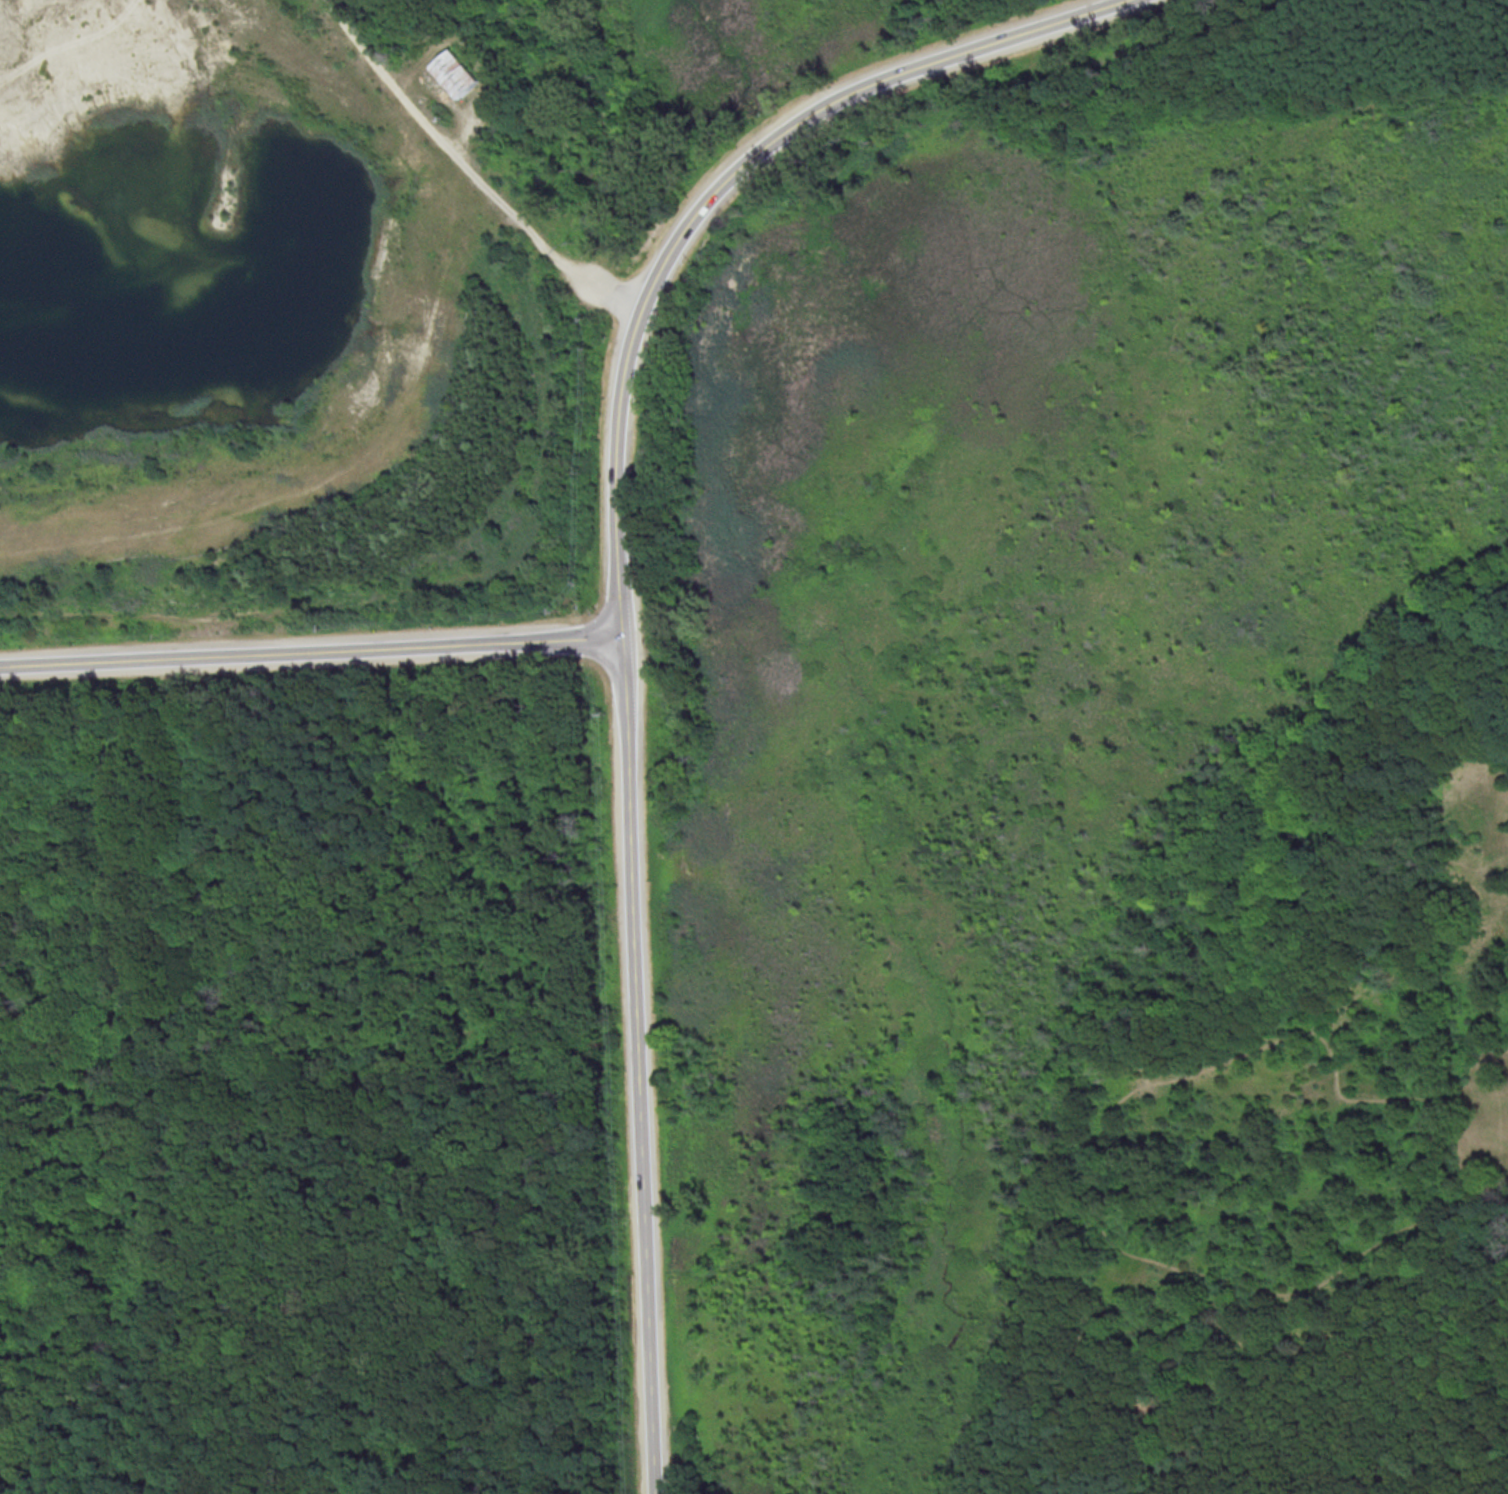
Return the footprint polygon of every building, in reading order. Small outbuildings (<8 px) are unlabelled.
[(432,68),(452,50),(481,82),(461,100),(432,68)]
